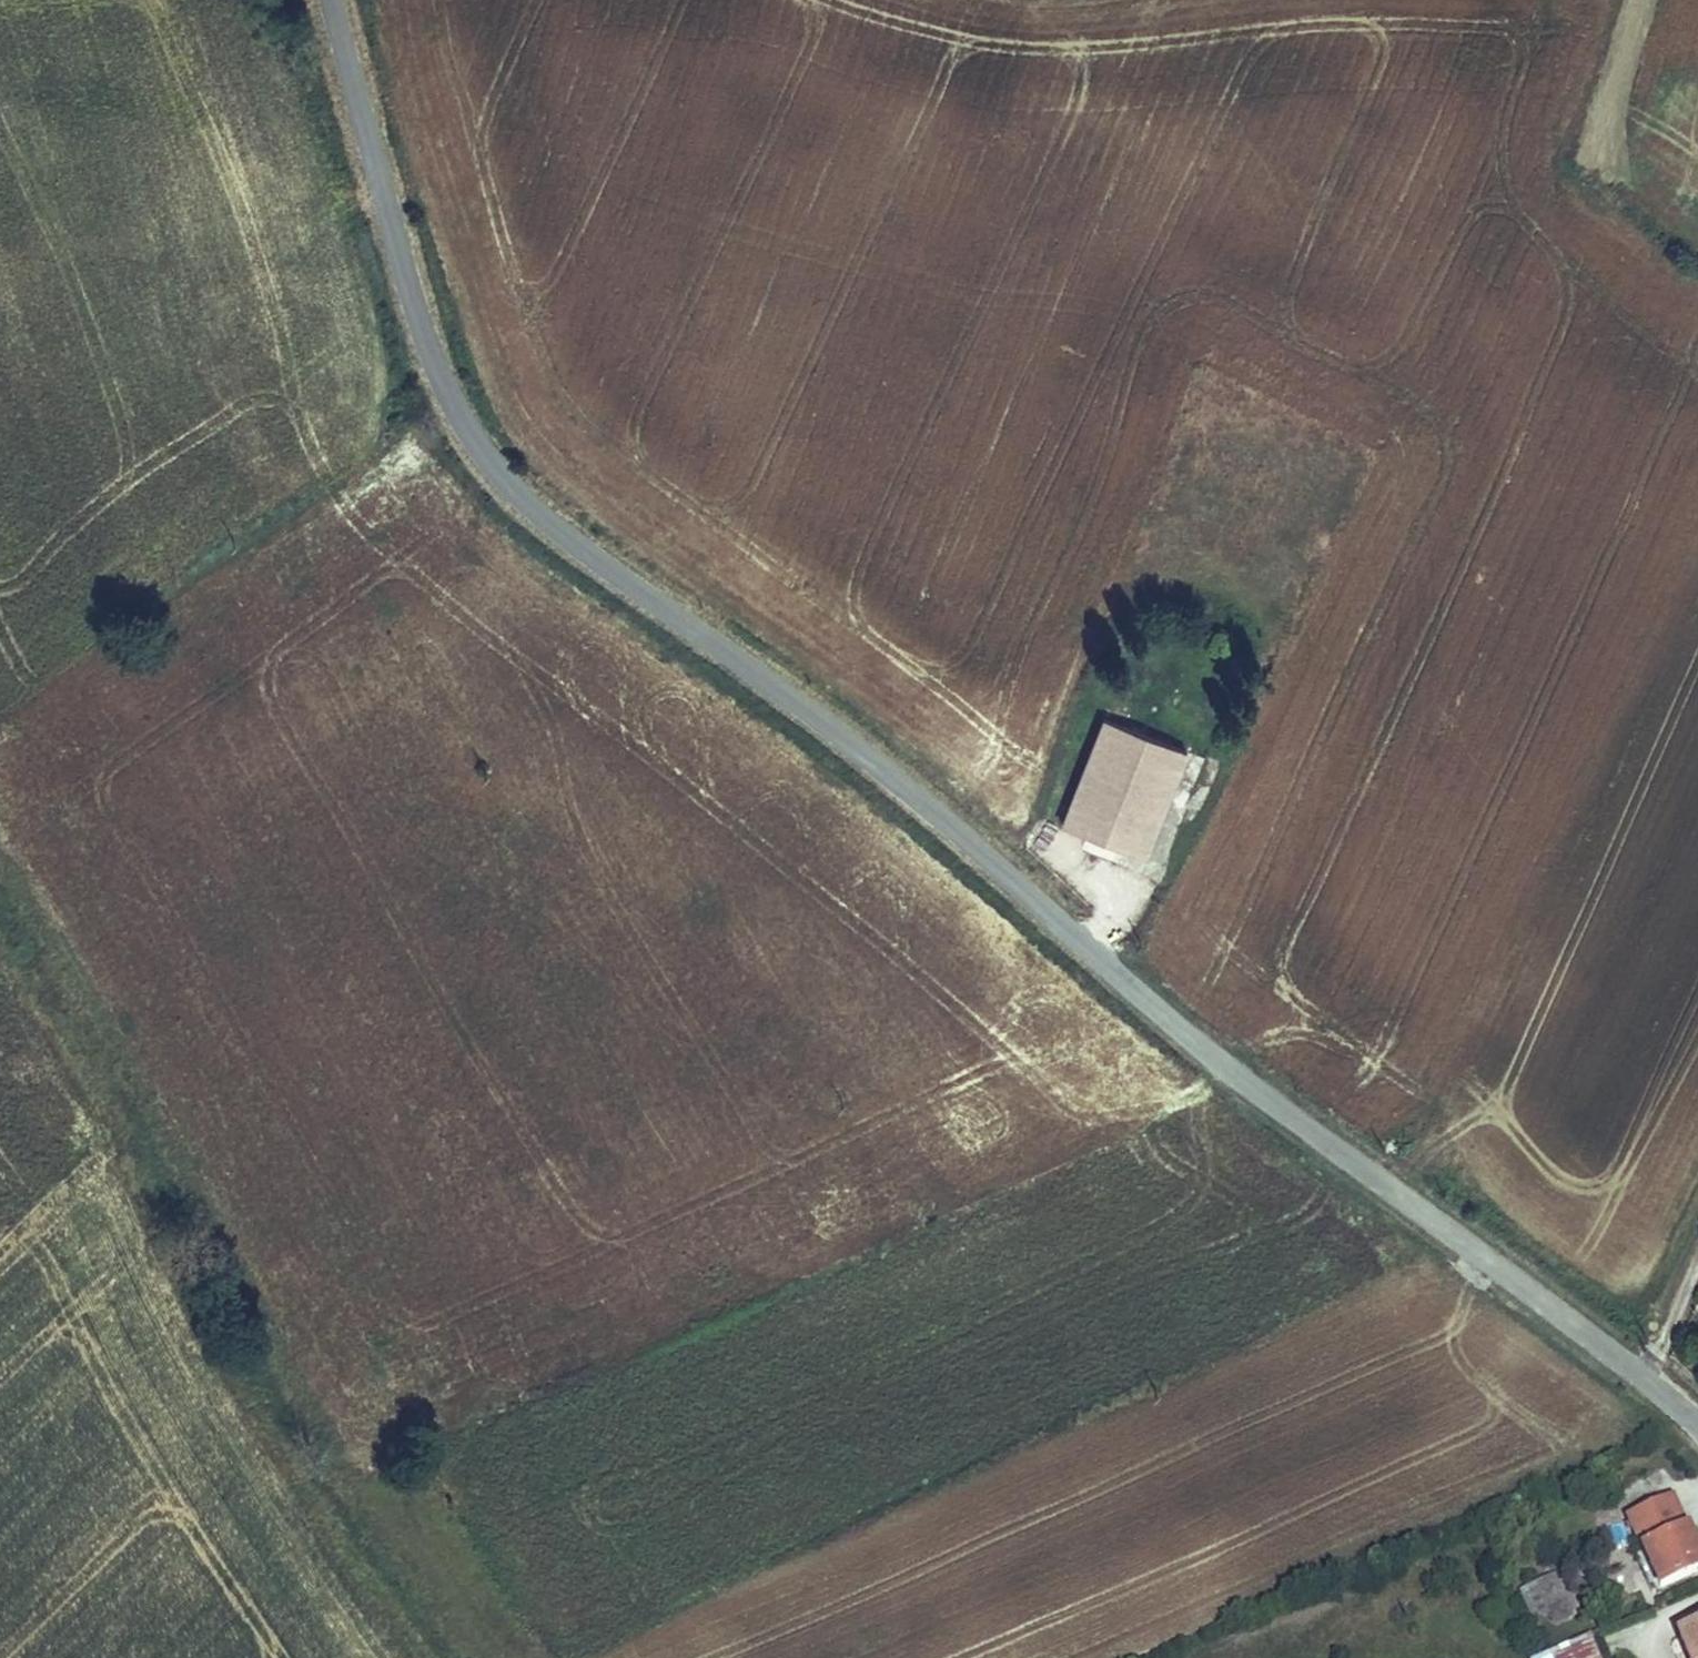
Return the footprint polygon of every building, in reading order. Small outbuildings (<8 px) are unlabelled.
[(1190,747),(1103,713),(1060,823),(1147,856),(1190,747)] [(1676,1496),(1627,1520),(1659,1589),(1697,1571),(1697,1538),(1691,1522),(1689,1523),(1676,1496)] [(1546,1612),(1552,1623),(1577,1612),(1558,1572),(1544,1579),(1518,1593),(1531,1619),(1546,1612)] [(1674,1627),(1688,1657),(1697,1657),(1697,1618),(1674,1627)] [(1538,1657),(1602,1657),(1591,1634),(1538,1657)]
